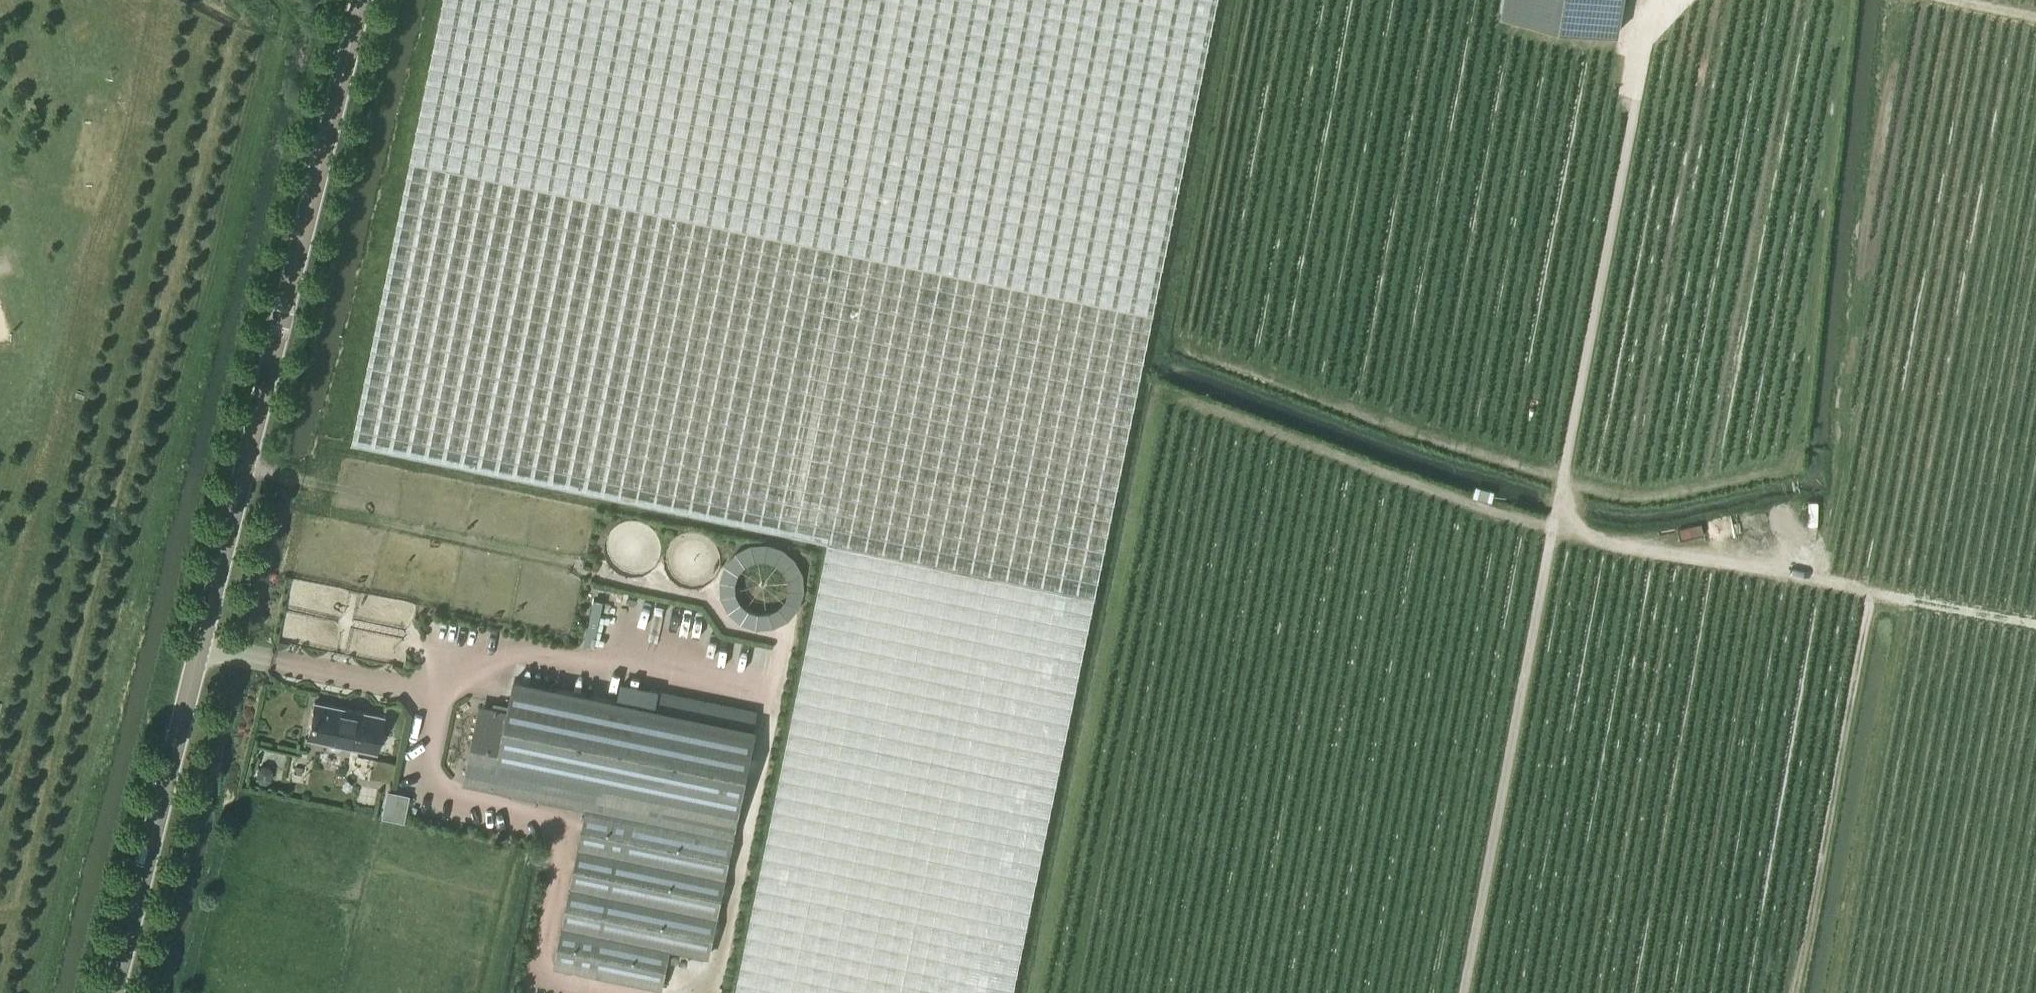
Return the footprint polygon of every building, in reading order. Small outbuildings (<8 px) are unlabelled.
[(353,442),(829,540),(736,992),(1013,992),(1218,0),(444,0),(353,442)] [(1503,14),(1619,33),(1624,0),(1505,0),(1503,14)] [(727,622),(803,621),(801,545),(725,547),(727,622)] [(467,781),(587,806),(555,964),(661,986),(669,947),(708,955),(755,730),(753,730),(655,709),(514,680),(507,712),(482,707),(467,781)] [(659,691),(655,709),(753,730),(757,712),(659,691)] [(340,749),(341,744),(375,751),(383,718),(314,703),(306,736),(328,741),(327,745),(329,749),(337,751),(340,749)] [(256,769),(255,776),(258,781),(264,783),(269,779),(271,771),(267,765),(261,764),(256,769)] [(407,796),(387,792),(382,816),(402,820),(407,796)]
